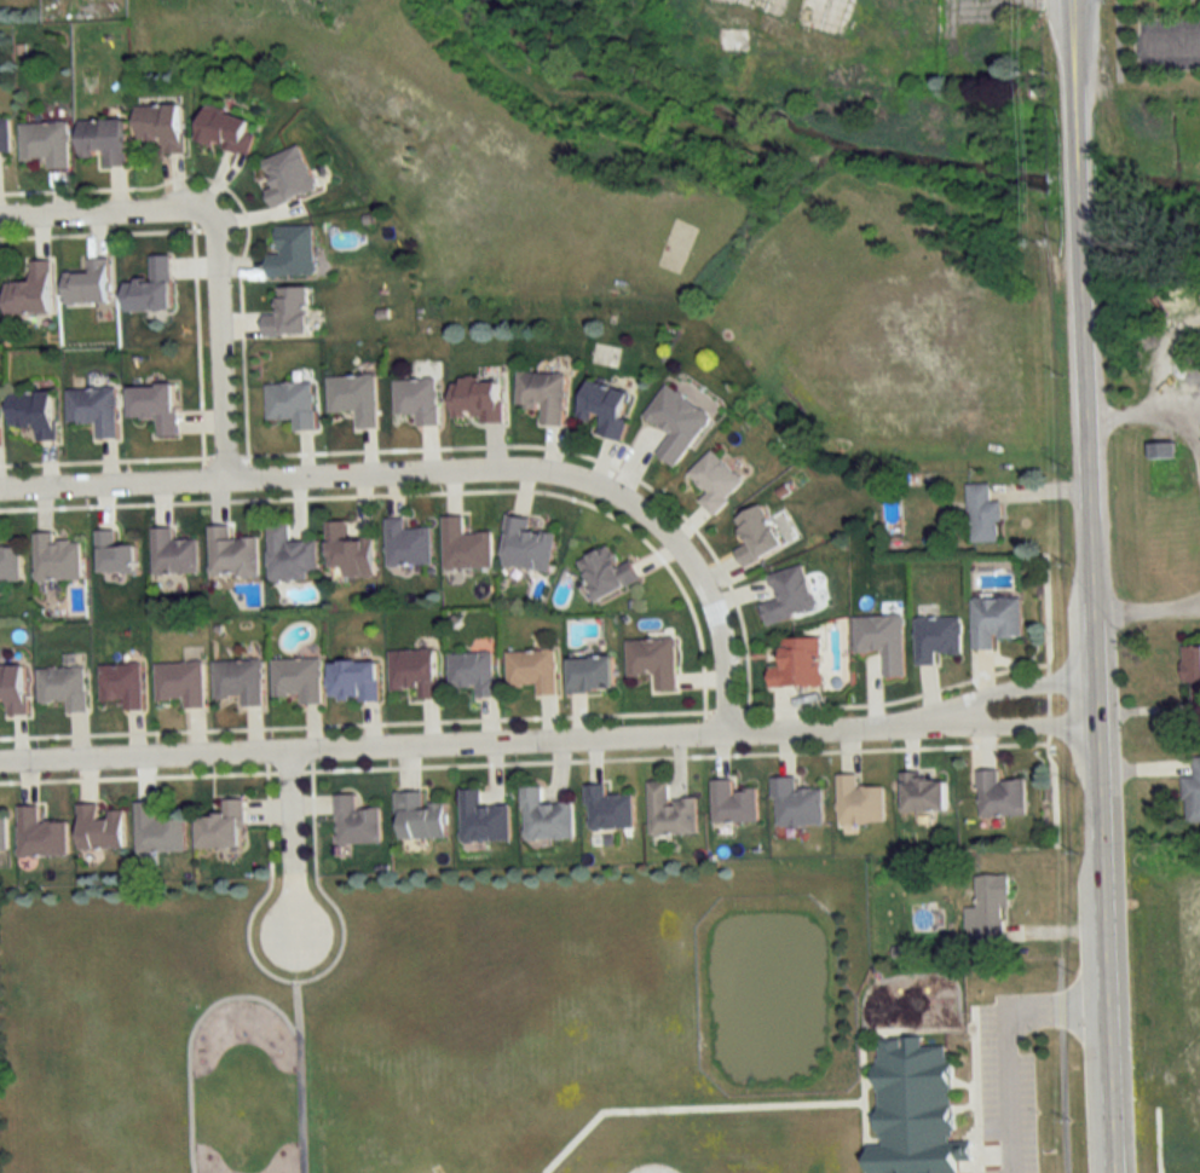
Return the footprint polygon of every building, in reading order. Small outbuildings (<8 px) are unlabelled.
[(969,27),(970,69),(1004,68),(1003,26),(969,27)] [(136,105),(136,140),(164,139),(164,153),(182,152),(181,104),(136,105)] [(250,118),(206,104),(196,139),(248,155),(254,134),(246,131),(250,118)] [(8,118),(0,118),(0,152),(8,151),(8,118)] [(124,119),(77,120),(78,155),(102,154),(102,166),(125,166),(124,119)] [(19,122),(19,159),(46,159),(46,168),(68,168),(67,121),(19,122)] [(265,189),(271,206),(316,191),(300,145),(263,158),(273,186),(265,189)] [(267,255),(267,278),(314,277),(313,226),(277,227),(277,255),(267,255)] [(170,310),(170,255),(149,255),(149,280),(123,280),(124,310),(170,310)] [(63,273),(63,303),(106,303),(106,258),(86,258),(86,273),(63,273)] [(4,313),(49,313),(49,261),(29,261),(29,282),(4,282),(4,313)] [(307,288),(276,288),(276,314),(263,314),(263,335),(307,335),(307,288)] [(564,426),(566,374),(518,372),(516,405),(542,406),(541,425),(564,426)] [(375,376),(328,376),(328,412),(356,412),(356,428),(376,428),(375,376)] [(437,425),(436,379),(393,380),(394,416),(414,415),(414,425),(437,425)] [(452,379),(452,422),(503,422),(503,379),(452,379)] [(576,417),(597,423),(594,435),(622,442),(628,421),(622,420),(629,392),(586,381),(576,417)] [(266,421),(292,420),(292,431),(315,431),(313,383),(265,384),(266,421)] [(175,436),(174,385),(128,386),(129,419),(155,418),(155,437),(175,436)] [(671,434),(656,455),(675,468),(711,415),(665,385),(644,416),(671,434)] [(95,423),(95,438),(115,437),(115,388),(66,389),(67,423),(95,423)] [(53,392),(7,393),(8,428),(34,427),(35,441),(54,441),(53,392)] [(1150,493),(1177,493),(1177,443),(1150,443),(1150,493)] [(698,501),(713,516),(745,484),(712,450),(688,474),(707,493),(698,501)] [(1001,542),(999,501),(990,502),(990,483),(968,485),(971,543),(1001,542)] [(735,550),(745,567),(784,544),(760,504),(734,520),(748,543),(735,550)] [(550,570),(554,533),(529,531),(530,517),(506,515),(501,565),(550,570)] [(492,532),(464,532),(464,516),(443,516),(443,568),(492,568),(492,532)] [(386,565),(431,565),(431,528),(405,528),(405,518),(385,518),(386,565)] [(348,536),(347,521),(325,521),(326,576),(374,575),(373,536),(348,536)] [(267,580),(316,580),(316,541),(289,541),(289,524),(267,524),(267,580)] [(258,538),(229,538),(229,526),(208,526),(208,576),(258,576),(258,538)] [(151,574),(197,574),(197,540),(172,540),(172,528),(151,528),(151,574)] [(96,530),(96,573),(136,573),(136,545),(114,545),(114,530),(96,530)] [(80,580),(80,542),(53,542),(53,532),(34,532),(34,580),(80,580)] [(578,560),(596,600),(641,580),(631,560),(619,566),(609,546),(578,560)] [(19,582),(19,547),(0,547),(0,582),(19,582)] [(816,610),(804,564),(769,574),(776,599),(761,603),(766,624),(816,610)] [(1020,597),(973,597),(973,649),(994,649),(994,636),(1020,636),(1020,597)] [(854,616),(854,652),(884,651),(884,676),(905,676),(904,615),(854,616)] [(961,617),(916,617),(916,665),(936,665),(936,653),(961,653),(961,617)] [(823,686),(823,637),(784,638),(784,666),(770,666),(771,686),(823,686)] [(627,639),(628,676),(655,675),(655,691),(677,690),(675,638),(627,639)] [(1185,697),(1199,697),(1199,647),(1185,647),(1185,697)] [(389,650),(390,690),(417,689),(417,699),(437,699),(437,649),(389,650)] [(507,652),(509,685),(534,684),(535,696),(557,695),(555,650),(507,652)] [(448,653),(449,689),(474,689),(474,697),(497,697),(495,652),(448,653)] [(613,657),(568,657),(568,691),(613,691),(613,657)] [(273,658),(273,697),(299,697),(299,703),(321,703),(321,658),(273,658)] [(263,705),(262,660),(213,662),(214,700),(240,699),(240,706),(263,705)] [(332,662),(332,701),(379,701),(379,662),(332,662)] [(203,663),(155,664),(156,700),(182,700),(182,708),(204,708),(203,663)] [(142,665),(99,665),(99,699),(122,699),(123,710),(142,710),(142,665)] [(4,701),(4,716),(26,715),(26,666),(0,666),(0,701),(4,701)] [(65,713),(86,712),(84,667),(36,669),(37,702),(64,701),(65,713)] [(1184,822),(1199,822),(1199,757),(1193,757),(1193,777),(1184,777),(1184,822)] [(1025,781),(999,782),(999,770),(979,771),(981,817),(1026,816),(1025,781)] [(839,824),(885,824),(885,787),(858,788),(858,775),(838,775),(839,824)] [(904,812),(947,811),(946,776),(904,777),(904,812)] [(824,826),(824,789),(797,790),(797,778),(773,778),(774,827),(824,826)] [(649,782),(650,836),(698,835),(697,799),(670,800),(670,781),(649,782)] [(759,824),(759,790),(735,790),(735,781),(714,781),(714,824),(759,824)] [(634,795),(607,795),(607,785),(587,785),(587,829),(634,829),(634,795)] [(573,840),(573,804),(543,804),(543,787),(523,787),(523,840),(573,840)] [(510,842),(509,806),(481,806),(481,790),(460,790),(460,842),(510,842)] [(445,838),(445,803),(422,804),(422,792),(398,792),(398,839),(445,838)] [(337,845),(380,844),(380,809),(357,809),(357,794),(336,795),(337,845)] [(198,848),(244,848),(244,799),(223,799),(223,816),(198,815),(198,848)] [(135,853),(184,853),(184,819),(156,819),(156,802),(135,802),(135,853)] [(124,850),(124,811),(99,811),(99,804),(79,804),(78,849),(124,850)] [(18,857),(67,857),(67,822),(39,822),(39,806),(19,806),(18,857)] [(967,908),(968,948),(1008,946),(1006,876),(976,876),(977,908),(967,908)] [(954,1045),(925,1045),(925,1037),(875,1038),(878,1172),(956,1172),(954,1045)]
